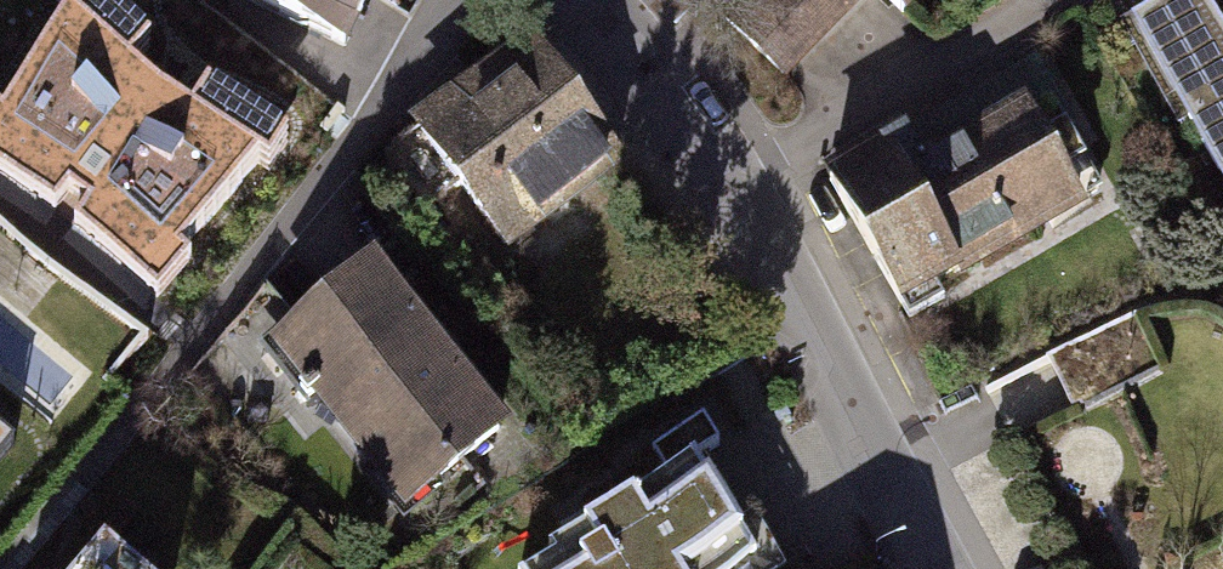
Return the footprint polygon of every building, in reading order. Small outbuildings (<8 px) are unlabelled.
[(56,208),(160,296),(195,256),(185,247),(259,160),(271,168),(297,132),(210,76),(193,101),(139,60),(156,36),(114,0),(52,0),(64,10),(0,102),(0,170),(56,208)] [(343,45),(365,0),(250,0),(343,45)] [(783,75),(815,42),(771,0),(742,0),(725,18),(783,75)] [(815,42),(843,13),(829,0),(771,0),(815,42)] [(843,13),(855,0),(829,0),(843,13)] [(903,11),(913,0),(891,0),(903,11)] [(1128,26),(1222,191),(1222,41),(1199,0),(1175,0),(1128,26)] [(532,45),(386,155),(425,207),(460,181),(506,240),(616,157),(532,45)] [(1038,59),(828,178),(911,321),(945,301),(933,281),(1098,186),(1064,128),(1074,122),(1038,59)] [(150,333),(0,227),(0,369),(65,415),(98,370),(114,382),(150,333)] [(373,272),(307,319),(313,327),(286,349),(402,496),(430,474),(436,482),(497,430),(373,272)] [(548,546),(553,554),(529,568),(743,568),(755,562),(694,460),(548,546)] [(99,551),(84,568),(121,568),(99,551)]
